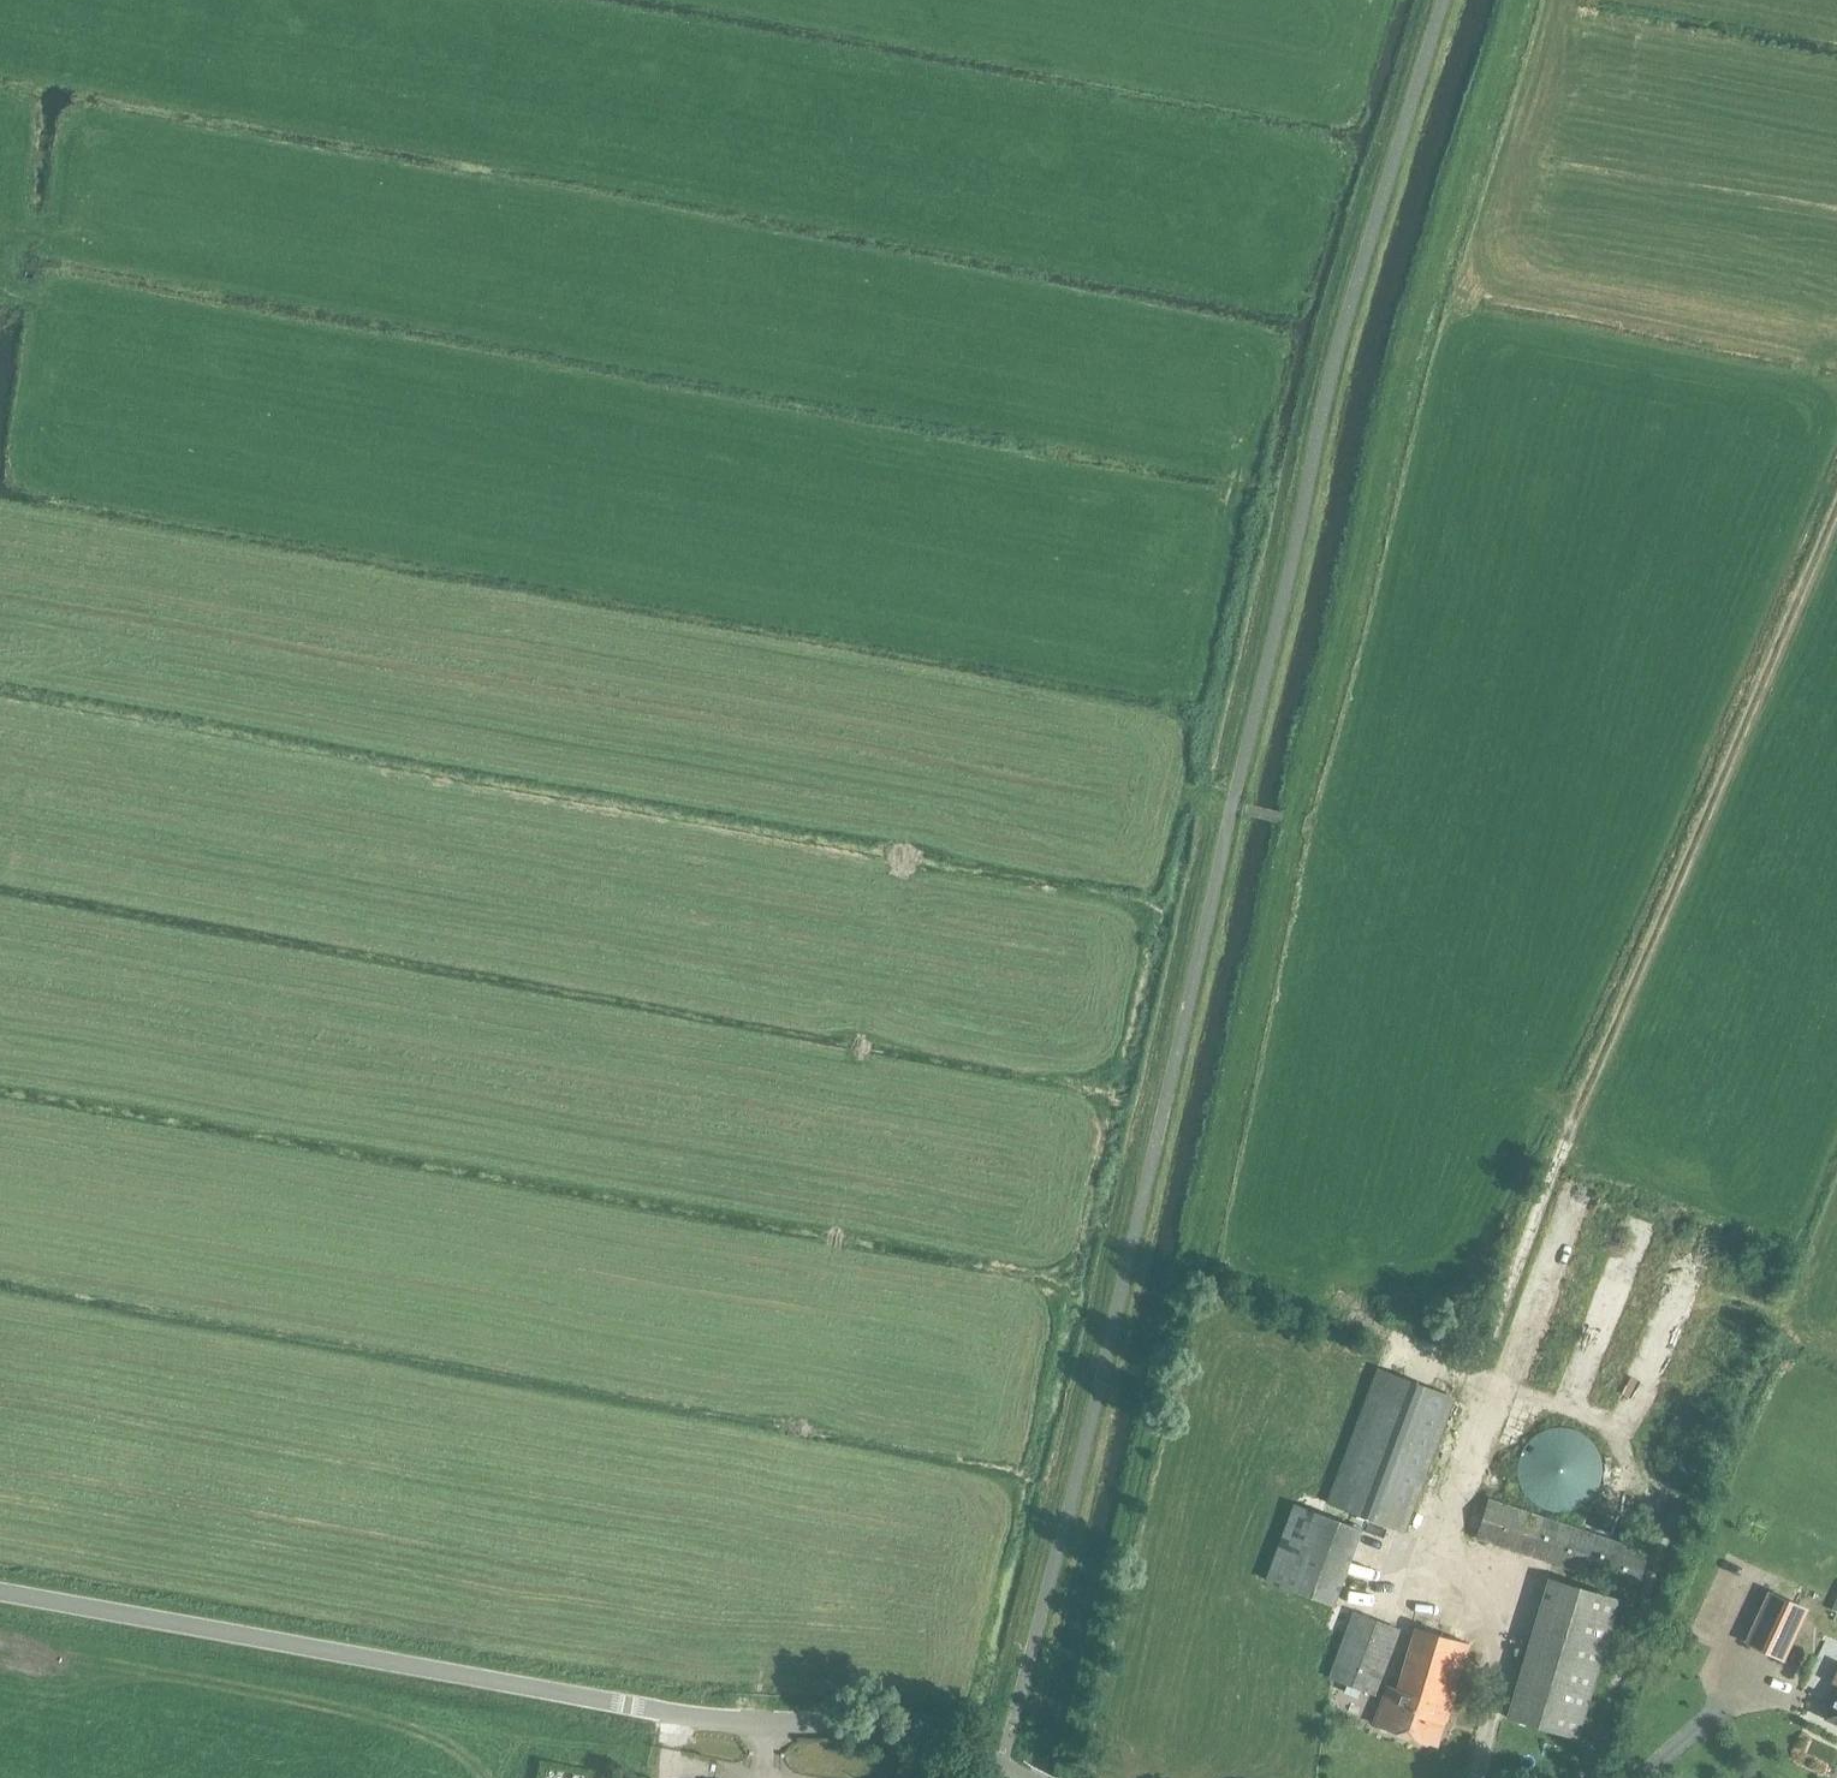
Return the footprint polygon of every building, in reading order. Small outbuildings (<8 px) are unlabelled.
[(1377,1369),(1326,1504),(1405,1533),(1456,1398),(1377,1369)] [(1637,1591),(1650,1551),(1487,1498),(1474,1538),(1637,1591)] [(1363,1530),(1293,1504),(1265,1580),(1335,1606),(1363,1530)] [(1621,1599),(1549,1578),(1507,1718),(1578,1740),(1621,1599)] [(1769,1593),(1747,1641),(1784,1658),(1805,1609),(1769,1593)] [(1353,1611),(1328,1678),(1376,1696),(1401,1629),(1353,1611)] [(1373,1726),(1439,1747),(1471,1645),(1415,1627),(1396,1688),(1386,1685),(1373,1726)] [(1825,1719),(1836,1725),(1836,1693),(1825,1719)]
